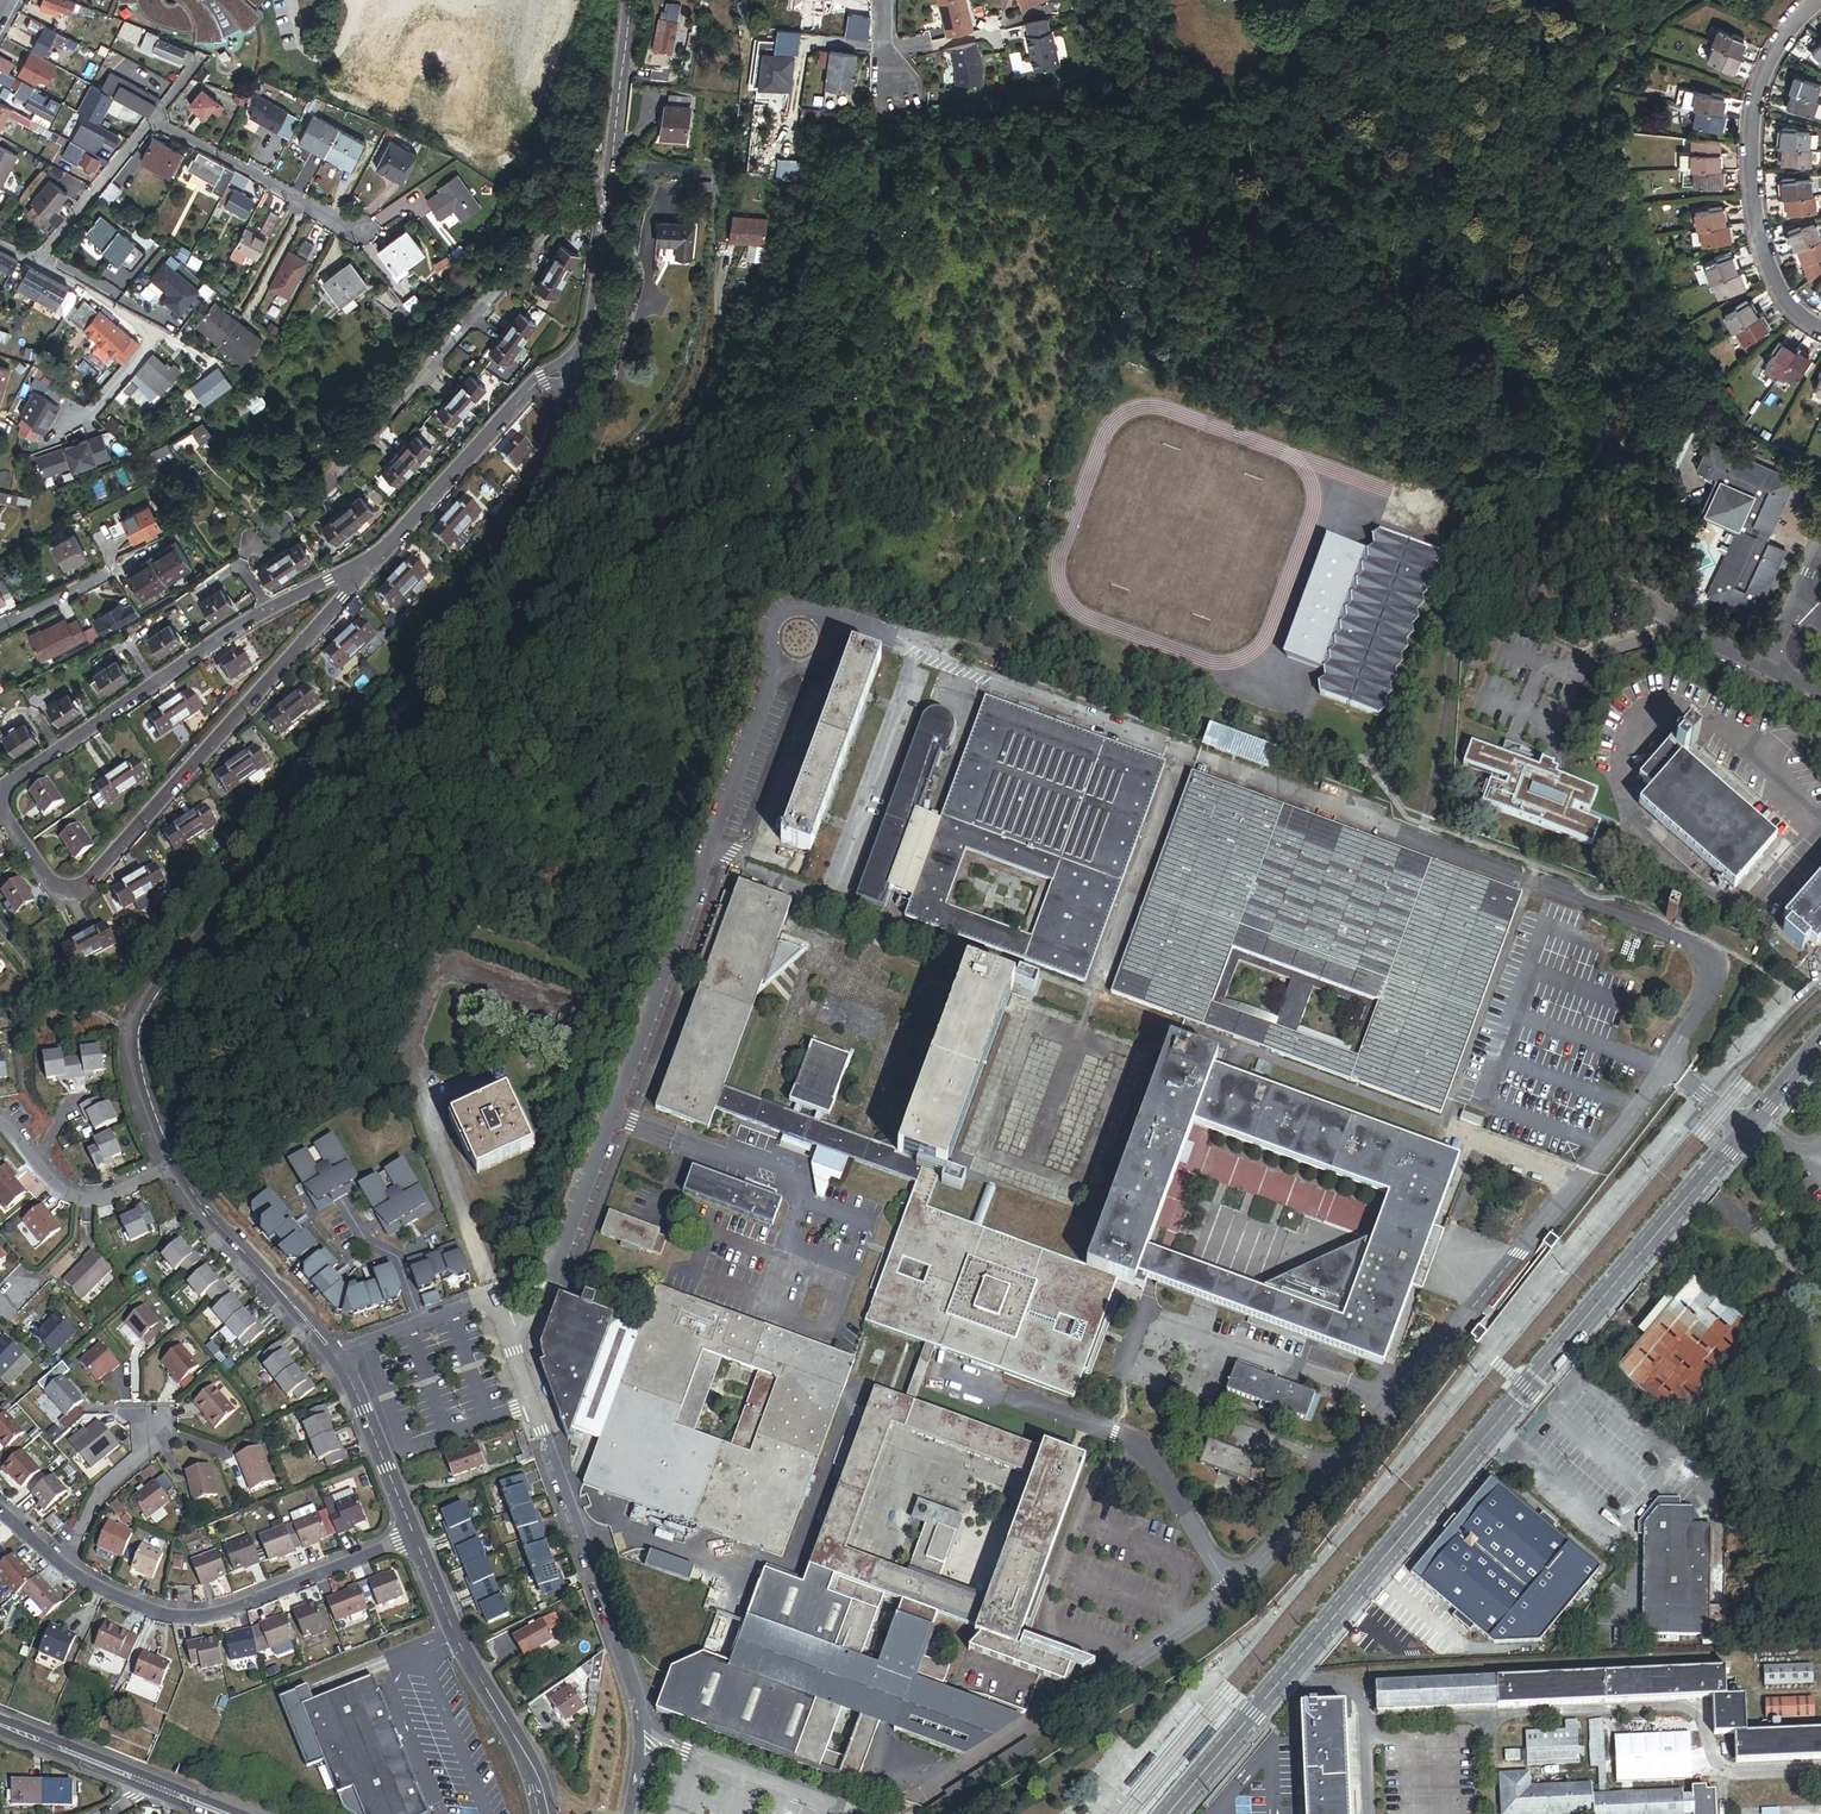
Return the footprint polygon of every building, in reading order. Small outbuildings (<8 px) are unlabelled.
[(70,0),(45,0),(44,2),(61,9),(61,10),(72,15),(74,10),(77,3),(70,0)] [(137,1),(137,4),(140,9),(144,14),(149,18),(154,22),(161,25),(172,29),(177,30),(196,33),(196,41),(197,41),(197,38),(214,37),(215,40),(225,40),(224,36),(222,29),(239,21),(243,27),(255,19),(258,22),(265,13),(257,6),(263,0),(137,0),(137,1)] [(695,14),(707,16),(709,0),(706,0),(697,0),(695,14)] [(950,35),(972,30),(967,10),(969,9),(967,0),(939,0),(943,16),(945,15),(950,35)] [(1021,8),(1038,0),(1017,0),(1021,8)] [(61,9),(44,2),(41,9),(58,16),(61,10),(61,9)] [(77,3),(74,10),(82,13),(83,10),(85,6),(77,3)] [(92,17),(94,9),(85,6),(83,10),(87,11),(85,14),(92,17)] [(666,21),(677,24),(680,8),(673,6),(669,6),(668,8),(668,10),(666,21)] [(27,28),(41,35),(33,49),(50,58),(53,51),(51,49),(54,44),(63,49),(66,45),(76,50),(79,44),(32,18),(27,28)] [(243,27),(246,31),(258,22),(255,19),(243,27)] [(1047,31),(1044,19),(1024,24),(1027,36),(1025,36),(1033,71),(1057,66),(1049,31),(1047,31)] [(656,35),(662,36),(665,21),(660,20),(659,20),(656,35)] [(222,29),(224,36),(243,27),(239,21),(222,29)] [(665,21),(662,36),(656,35),(653,52),(671,55),(677,24),(666,21),(665,21)] [(1719,28),(1712,44),(1714,44),(1737,55),(1740,48),(1745,38),(1733,33),(1732,35),(1719,28)] [(776,30),(773,55),(755,53),(751,87),(781,90),(783,78),(790,78),(795,32),(776,30)] [(183,63),(188,65),(191,60),(196,54),(160,39),(161,36),(160,36),(149,31),(141,50),(153,55),(155,52),(164,55),(165,54),(183,61),(183,63)] [(980,69),(974,42),(949,48),(954,72),(955,72),(955,76),(954,76),(953,84),(979,86),(980,69)] [(1811,53),(1820,62),(1820,43),(1811,53)] [(1735,67),(1740,57),(1737,55),(1714,44),(1707,59),(1721,66),(1720,69),(1732,74),(1735,67)] [(854,56),(828,52),(823,89),(848,93),(854,56)] [(47,73),(52,63),(31,53),(20,75),(36,84),(43,71),(47,73)] [(457,58),(452,57),(442,60),(439,64),(441,69),(446,70),(456,67),(459,63),(457,58)] [(121,66),(106,58),(92,85),(107,93),(113,81),(121,66)] [(0,69),(0,86),(2,82),(11,86),(16,77),(0,69)] [(650,76),(649,85),(668,87),(669,78),(650,76)] [(1791,83),(1788,90),(1792,91),(1814,99),(1819,85),(1793,76),(1791,83)] [(22,81),(16,77),(11,86),(17,90),(22,81)] [(265,86),(268,81),(258,77),(256,82),(265,86)] [(30,96),(34,87),(22,81),(17,90),(30,96)] [(123,86),(113,81),(107,93),(116,98),(123,86)] [(58,88),(45,82),(41,89),(65,102),(71,92),(59,86),(58,88)] [(149,115),(157,105),(123,86),(116,98),(133,107),(149,115)] [(1679,88),(1675,103),(1697,108),(1720,113),(1722,104),(1724,94),(1712,92),(1711,95),(1679,88)] [(213,109),(218,102),(204,90),(191,105),(201,113),(206,117),(213,109)] [(1812,116),(1817,100),(1814,99),(1792,91),(1788,101),(1786,107),(1812,116)] [(37,113),(33,120),(34,121),(48,128),(60,106),(51,101),(48,107),(43,105),(46,99),(34,93),(27,107),(37,113)] [(247,98),(237,95),(234,102),(245,105),(247,98)] [(669,96),(667,108),(690,112),(692,101),(669,96)] [(262,97),(251,118),(278,132),(289,112),(262,97)] [(316,104),(311,101),(305,112),(310,114),(316,104)] [(226,108),(218,102),(213,109),(220,115),(226,108)] [(0,103),(0,130),(1,131),(6,122),(9,117),(13,110),(0,103)] [(149,115),(133,107),(129,115),(143,122),(148,115),(149,115)] [(664,108),(658,142),(683,146),(690,112),(667,108),(664,108)] [(1719,132),(1723,114),(1720,113),(1697,108),(1693,124),(1708,127),(1708,130),(1719,132)] [(30,128),(34,121),(33,120),(13,110),(9,117),(12,119),(30,128)] [(206,117),(201,113),(191,125),(196,129),(206,117)] [(328,156),(341,130),(315,117),(302,143),(328,156)] [(34,121),(30,128),(49,138),(53,131),(48,128),(34,121)] [(89,121),(83,133),(103,143),(104,140),(114,146),(119,137),(89,121)] [(1781,137),(1780,146),(1782,146),(1807,148),(1809,132),(1795,130),(1795,128),(1782,127),(1781,137)] [(368,143),(376,147),(384,132),(376,128),(368,143)] [(369,144),(341,130),(328,156),(356,170),(369,144)] [(1720,151),(1721,141),(1691,138),(1691,153),(1706,153),(1706,151),(1720,151)] [(152,139),(141,159),(169,175),(180,155),(152,139)] [(95,171),(102,157),(72,141),(63,158),(77,166),(79,162),(88,167),(85,172),(90,174),(93,169),(95,171)] [(391,142),(377,168),(404,182),(418,156),(391,142)] [(1,186),(18,155),(0,145),(0,186),(1,186)] [(1809,165),(1810,149),(1807,148),(1782,146),(1782,155),(1781,165),(1793,166),(1793,163),(1809,165)] [(235,171),(197,151),(193,159),(191,159),(186,169),(193,172),(189,180),(202,187),(206,179),(216,184),(213,190),(223,195),(227,187),(235,171)] [(1679,153),(1679,170),(1683,170),(1720,170),(1720,151),(1706,151),(1706,153),(1691,153),(1679,153)] [(52,166),(46,175),(57,183),(64,173),(52,166)] [(1720,170),(1683,170),(1683,186),(1709,186),(1709,188),(1723,188),(1723,170),(1720,170)] [(1781,179),(1783,198),(1786,197),(1811,195),(1809,178),(1794,180),(1794,178),(1781,179)] [(440,194),(427,203),(440,221),(453,212),(461,222),(477,210),(454,179),(438,191),(440,194)] [(113,180),(100,195),(107,201),(120,186),(113,180)] [(51,181),(33,203),(41,210),(50,217),(56,210),(61,204),(68,195),(51,181)] [(245,217),(254,200),(234,189),(233,190),(227,187),(223,195),(219,201),(226,205),(225,206),(226,207),(245,217)] [(1815,211),(1813,195),(1811,195),(1786,197),(1788,216),(1800,215),(1800,212),(1815,211)] [(39,214),(41,210),(33,203),(28,209),(37,216),(39,214)] [(65,206),(61,204),(56,210),(59,213),(65,206)] [(1695,212),(1697,228),(1700,228),(1724,224),(1721,206),(1709,207),(1709,210),(1695,212)] [(243,221),(245,217),(226,207),(224,211),(243,221)] [(47,221),(50,217),(41,210),(39,214),(47,221)] [(59,213),(56,210),(50,217),(56,223),(63,215),(59,213)] [(135,211),(129,219),(140,228),(146,221),(135,211)] [(271,233),(280,217),(271,213),(263,228),(271,233)] [(102,215),(87,233),(132,271),(147,253),(102,215)] [(733,216),(729,241),(764,246),(768,222),(733,216)] [(661,223),(659,245),(679,247),(678,258),(690,259),(693,227),(661,223)] [(1730,242),(1728,224),(1724,224),(1700,228),(1702,244),(1716,242),(1717,244),(1730,242)] [(1787,232),(1794,250),(1797,248),(1820,239),(1813,224),(1801,229),(1800,227),(1787,232)] [(266,242),(245,230),(235,248),(249,256),(257,260),(266,242)] [(409,230),(382,250),(398,271),(406,266),(425,251),(409,230)] [(1797,248),(1809,278),(1820,273),(1815,259),(1820,256),(1820,238),(1820,239),(1797,248)] [(153,241),(148,247),(154,252),(152,254),(159,259),(165,251),(153,241)] [(304,242),(296,258),(305,263),(313,247),(304,242)] [(176,256),(186,261),(192,250),(182,245),(176,256)] [(462,247),(453,253),(464,270),(473,264),(462,247)] [(249,256),(235,248),(231,256),(243,262),(246,261),(249,256)] [(19,261),(0,251),(0,266),(5,268),(13,273),(19,261)] [(552,273),(568,282),(579,261),(563,252),(552,273)] [(296,258),(288,254),(269,289),(287,299),(307,264),(305,263),(296,258)] [(1704,266),(1710,281),(1712,280),(1736,272),(1729,254),(1717,259),(1718,261),(1704,266)] [(436,266),(442,276),(456,268),(450,258),(436,266)] [(341,301),(354,291),(367,281),(351,261),(324,282),(340,302),(341,301)] [(49,278),(21,262),(17,271),(21,274),(14,287),(34,298),(49,278)] [(201,291),(165,262),(150,280),(169,295),(164,301),(181,316),(201,291)] [(395,274),(399,280),(410,272),(406,266),(398,271),(395,274)] [(1745,289),(1739,271),(1736,272),(1712,280),(1718,295),(1732,290),(1733,293),(1745,289)] [(556,304),(568,282),(552,273),(540,295),(556,304)] [(68,288),(49,278),(34,298),(56,310),(67,289),(68,288)] [(67,289),(56,310),(66,315),(77,294),(67,289)] [(359,297),(354,291),(341,301),(346,306),(359,297)] [(427,310),(416,296),(408,303),(419,316),(427,310)] [(504,306),(509,311),(516,303),(511,299),(504,306)] [(68,317),(123,361),(138,342),(97,310),(95,312),(81,300),(68,317)] [(1724,317),(1733,331),(1735,329),(1756,317),(1746,301),(1735,307),(1736,309),(1724,317)] [(220,344),(239,322),(232,315),(217,302),(197,324),(220,344)] [(239,322),(242,316),(235,310),(232,315),(239,322)] [(11,312),(7,320),(16,324),(20,315),(11,312)] [(1769,330),(1759,315),(1756,317),(1735,329),(1744,343),(1755,336),(1756,338),(1769,330)] [(522,321),(508,340),(523,352),(538,332),(522,321)] [(262,342),(239,322),(220,344),(242,363),(262,342)] [(1149,341),(1159,344),(1164,330),(1155,326),(1149,341)] [(523,352),(508,340),(493,360),(509,371),(523,352)] [(1765,366),(1779,375),(1780,373),(1794,352),(1779,341),(1771,352),(1774,354),(1765,366)] [(27,346),(25,357),(37,358),(39,348),(27,346)] [(1812,360),(1796,349),(1794,352),(1780,373),(1794,382),(1802,370),(1804,372),(1812,360)] [(142,363),(166,384),(179,369),(171,363),(169,366),(165,362),(163,364),(150,353),(142,363)] [(0,406),(11,371),(0,367),(0,406)] [(234,386),(219,367),(191,388),(205,407),(234,386)] [(143,375),(137,369),(128,379),(135,384),(143,375)] [(29,389),(34,392),(44,398),(51,387),(48,386),(53,379),(46,375),(41,381),(35,378),(29,389)] [(473,383),(457,402),(470,413),(486,395),(473,383)] [(225,409),(232,420),(249,409),(254,415),(267,405),(261,397),(259,399),(252,390),(225,409)] [(44,398),(34,392),(20,416),(22,419),(33,427),(32,429),(41,434),(45,436),(62,408),(44,398)] [(470,413),(457,402),(441,420),(454,432),(470,413)] [(33,427),(22,419),(19,425),(21,427),(19,436),(37,442),(41,434),(32,429),(33,427)] [(193,432),(200,443),(211,436),(203,425),(193,432)] [(36,458),(43,476),(71,465),(72,469),(109,456),(100,434),(78,442),(73,444),(36,458)] [(532,452),(516,438),(500,457),(516,471),(532,452)] [(1719,481),(1707,507),(1770,536),(1795,480),(1709,441),(1696,471),(1719,481)] [(419,444),(403,461),(416,473),(432,456),(419,444)] [(150,453),(156,465),(173,456),(168,445),(150,453)] [(416,473),(403,461),(385,481),(398,493),(416,473)] [(156,478),(151,482),(160,495),(166,493),(156,478)] [(15,509),(17,500),(0,496),(0,505),(15,509)] [(360,501),(342,517),(354,531),(372,516),(360,501)] [(452,522),(467,536),(485,517),(470,504),(452,522)] [(149,507),(121,520),(132,543),(144,537),(145,540),(157,534),(155,531),(160,529),(149,507)] [(1737,529),(1735,532),(1784,554),(1785,551),(1767,542),(1770,536),(1707,507),(1704,514),(1737,529)] [(164,523),(171,536),(184,529),(175,517),(164,523)] [(354,531),(342,517),(324,532),(336,546),(354,531)] [(451,554),(467,536),(452,522),(436,540),(451,554)] [(64,568),(86,556),(74,535),(70,537),(65,529),(52,536),(57,544),(52,546),(64,568)] [(184,529),(171,536),(176,544),(189,536),(184,529)] [(1784,554),(1735,532),(1706,596),(1755,618),(1784,554)] [(1381,533),(1372,556),(1330,540),(1286,658),(1317,670),(1328,674),(1320,696),(1379,718),(1439,555),(1381,533)] [(177,544),(151,559),(166,585),(192,570),(177,544)] [(279,561),(290,577),(310,564),(300,548),(279,561)] [(166,585),(151,559),(125,574),(140,600),(166,585)] [(267,591),(290,577),(279,561),(257,575),(267,591)] [(413,561),(396,580),(411,594),(421,582),(428,575),(413,561)] [(3,600),(11,595),(4,580),(0,582),(0,601),(3,600)] [(411,594),(396,580),(380,598),(394,612),(411,594)] [(421,582),(411,594),(416,599),(426,588),(425,586),(421,582)] [(225,590),(205,602),(216,619),(235,607),(225,590)] [(102,617),(104,619),(125,607),(123,604),(102,617)] [(127,609),(132,617),(139,614),(133,605),(127,609)] [(92,621),(102,636),(132,617),(127,609),(125,607),(104,619),(102,617),(99,616),(93,619),(92,621)] [(64,620),(28,639),(40,663),(86,639),(84,635),(76,620),(67,625),(64,620)] [(174,623),(152,637),(163,655),(185,641),(174,623)] [(363,626),(345,643),(358,656),(376,640),(363,626)] [(95,630),(84,635),(86,639),(90,646),(101,640),(95,630)] [(358,656),(345,643),(327,659),(338,673),(358,656)] [(242,650),(221,664),(232,681),(253,667),(242,650)] [(781,842),(810,853),(882,662),(852,650),(781,842)] [(110,688),(131,674),(120,657),(99,671),(100,672),(93,677),(103,692),(110,688)] [(309,686),(287,702),(299,717),(320,702),(309,686)] [(49,703),(60,720),(81,706),(79,702),(82,700),(77,693),(74,695),(70,689),(49,703)] [(173,710),(184,727),(206,713),(195,696),(173,710)] [(227,703),(231,707),(237,701),(233,697),(227,703)] [(1166,765),(985,699),(940,821),(911,900),(904,918),(1085,984),(1166,765)] [(299,717),(287,702),(269,715),(280,731),(299,717)] [(165,740),(184,727),(173,710),(153,723),(165,740)] [(886,890),(911,900),(940,821),(912,810),(939,742),(946,744),(949,733),(949,724),(949,720),(945,715),(942,713),(936,711),(932,711),(927,711),(922,714),(919,719),(852,900),(881,909),(886,890)] [(1254,741),(1226,731),(1231,718),(1220,714),(1216,727),(1210,725),(1201,748),(1268,773),(1277,749),(1267,746),(1272,734),(1259,729),(1254,741)] [(2,733),(14,751),(34,736),(22,719),(2,733)] [(1639,806),(1736,886),(1775,840),(1679,759),(1687,749),(1690,750),(1698,740),(1682,727),(1639,779),(1652,791),(1639,806)] [(1471,747),(1466,745),(1462,756),(1467,757),(1463,766),(1508,782),(1506,787),(1490,783),(1483,806),(1593,846),(1600,823),(1578,816),(1580,809),(1591,813),(1598,791),(1556,776),(1558,771),(1553,770),(1553,766),(1520,753),(1522,748),(1506,743),(1501,756),(1472,744),(1471,747)] [(258,744),(236,760),(248,777),(269,761),(258,744)] [(116,775),(129,796),(151,781),(138,760),(116,775)] [(248,777),(236,760),(217,774),(228,790),(248,777)] [(1111,994),(1441,1115),(1444,1107),(1522,896),(1192,774),(1111,994)] [(102,813),(129,796),(116,775),(95,789),(99,797),(94,801),(102,813)] [(49,783),(33,795),(47,815),(63,804),(49,783)] [(205,803),(183,818),(194,833),(215,818),(205,803)] [(194,833),(183,818),(164,831),(174,846),(194,833)] [(64,834),(57,838),(71,859),(89,847),(75,826),(69,830),(67,827),(62,830),(64,834)] [(944,908),(953,911),(970,864),(1037,889),(1020,935),(1029,939),(1050,884),(964,853),(944,908)] [(154,860),(133,873),(143,890),(165,876),(154,860)] [(133,873),(112,886),(116,893),(114,894),(117,898),(119,897),(122,903),(143,890),(133,873)] [(1784,921),(1789,926),(1783,933),(1802,948),(1808,941),(1816,948),(1820,942),(1820,877),(1784,921)] [(23,882),(7,892),(13,902),(29,892),(23,882)] [(715,1111),(723,1090),(758,996),(777,944),(792,904),(739,884),(729,912),(706,975),(656,1110),(709,1130),(715,1111)] [(13,902),(7,892),(5,894),(19,914),(36,902),(29,892),(13,902)] [(1666,918),(1675,921),(1678,913),(1670,909),(1666,918)] [(1675,924),(1683,927),(1688,914),(1680,911),(1675,924)] [(1699,918),(1688,914),(1683,927),(1694,931),(1699,918)] [(109,920),(86,934),(97,952),(120,938),(109,920)] [(97,952),(86,934),(67,946),(78,964),(97,952)] [(780,945),(777,944),(758,996),(805,953),(804,953),(806,951),(781,942),(780,945)] [(924,1164),(942,1170),(946,1172),(1015,986),(967,968),(898,1154),(924,1164)] [(1147,1281),(1382,1368),(1418,1270),(1428,1274),(1435,1254),(1443,1233),(1433,1230),(1458,1161),(1220,1073),(1214,1071),(1218,1060),(1170,1043),(1086,1269),(927,1210),(937,1184),(942,1170),(924,1164),(916,1185),(865,1323),(926,1345),(935,1349),(1074,1400),(1118,1281),(1134,1287),(1144,1290),(1147,1281)] [(796,1106),(793,1115),(819,1125),(823,1116),(829,1119),(851,1059),(812,1045),(790,1104),(796,1106)] [(64,1052),(45,1055),(49,1079),(59,1077),(68,1076),(69,1079),(86,1076),(86,1073),(95,1071),(105,1070),(101,1046),(82,1049),(83,1056),(65,1059),(64,1052)] [(9,1076),(6,1053),(0,1054),(0,1077),(9,1076)] [(1255,1072),(1269,1077),(1273,1067),(1259,1062),(1255,1072)] [(924,1164),(898,1154),(819,1125),(793,1115),(723,1090),(715,1111),(916,1185),(924,1164)] [(451,1119),(476,1175),(532,1150),(506,1094),(451,1119)] [(100,1096),(82,1104),(86,1113),(89,1112),(93,1120),(97,1129),(119,1119),(111,1102),(104,1105),(100,1096)] [(1483,1122),(1462,1114),(1460,1121),(1480,1129),(1483,1122)] [(113,1131),(96,1139),(99,1146),(91,1150),(99,1168),(107,1164),(106,1161),(114,1158),(123,1153),(113,1131)] [(332,1137),(289,1163),(318,1212),(359,1188),(388,1237),(431,1212),(402,1163),(361,1187),(332,1137)] [(27,1191),(13,1175),(16,1173),(9,1164),(0,1171),(0,1196),(9,1207),(27,1191)] [(683,1196),(772,1227),(781,1202),(693,1169),(683,1196)] [(967,1180),(946,1172),(942,1170),(937,1184),(962,1193),(967,1180)] [(266,1191),(252,1204),(252,1211),(261,1222),(261,1233),(269,1241),(274,1236),(284,1247),(279,1252),(287,1260),(297,1260),(315,1243),(303,1230),(299,1233),(289,1222),(292,1219),(266,1191)] [(44,1206),(27,1219),(44,1241),(61,1228),(44,1206)] [(131,1219),(121,1224),(131,1245),(149,1236),(146,1230),(155,1226),(146,1208),(137,1212),(139,1215),(131,1219)] [(653,1254),(662,1257),(667,1240),(659,1237),(661,1231),(628,1220),(609,1213),(601,1236),(621,1244),(620,1248),(639,1255),(641,1252),(652,1256),(653,1254)] [(181,1269),(187,1277),(202,1264),(196,1256),(194,1258),(189,1252),(181,1243),(162,1259),(175,1274),(181,1269)] [(1282,1296),(1280,1300),(1342,1323),(1366,1243),(1266,1290),(1282,1296)] [(424,1256),(406,1262),(417,1294),(428,1290),(432,1281),(446,1275),(456,1280),(467,1276),(456,1245),(438,1251),(440,1256),(426,1260),(424,1256)] [(322,1250),(304,1268),(304,1279),(335,1311),(354,1315),(396,1300),(401,1290),(392,1267),(374,1273),(378,1283),(356,1291),(355,1287),(350,1288),(347,1285),(343,1288),(328,1272),(336,1265),(322,1250)] [(112,1273),(93,1253),(85,1261),(86,1263),(64,1284),(82,1302),(112,1273)] [(206,1297),(212,1304),(228,1291),(221,1283),(220,1284),(215,1279),(207,1270),(188,1287),(201,1302),(206,1297)] [(1692,1281),(1615,1373),(1675,1423),(1752,1331),(1692,1281)] [(544,1361),(545,1363),(540,1365),(568,1441),(572,1432),(600,1441),(583,1486),(782,1559),(855,1359),(662,1289),(657,1287),(642,1327),(593,1309),(597,1299),(586,1295),(582,1305),(559,1297),(540,1349),(542,1349),(542,1352),(542,1354),(542,1356),(542,1358),(543,1360),(544,1361)] [(226,1330),(245,1313),(238,1305),(233,1300),(234,1298),(228,1291),(212,1304),(218,1311),(213,1315),(226,1330)] [(439,1303),(436,1294),(419,1300),(423,1309),(439,1303)] [(144,1309),(126,1326),(142,1344),(143,1343),(148,1349),(166,1333),(161,1326),(160,1327),(144,1309)] [(250,1347),(266,1333),(259,1325),(257,1327),(252,1321),(245,1313),(226,1330),(239,1344),(244,1340),(250,1347)] [(77,1336),(58,1318),(36,1340),(55,1359),(77,1336)] [(0,1347),(0,1380),(2,1382),(24,1359),(6,1341),(0,1347)] [(935,1349),(926,1345),(903,1408),(912,1411),(935,1349)] [(264,1369),(276,1385),(296,1370),(290,1361),(285,1355),(286,1354),(280,1346),(264,1358),(270,1365),(264,1369)] [(102,1347),(80,1366),(97,1385),(111,1373),(112,1375),(120,1368),(102,1347)] [(181,1349),(162,1365),(174,1379),(172,1380),(179,1388),(180,1387),(191,1377),(200,1370),(181,1349)] [(39,1388),(45,1395),(67,1420),(77,1411),(84,1404),(62,1380),(70,1373),(64,1366),(54,1374),(39,1388)] [(212,1366),(197,1379),(201,1384),(216,1371),(212,1366)] [(1226,1392),(1306,1421),(1316,1397),(1236,1368),(1226,1392)] [(300,1404),(315,1392),(309,1383),(308,1385),(303,1378),(296,1370),(276,1385),(288,1401),(294,1396),(300,1404)] [(198,1386),(191,1377),(180,1387),(188,1395),(198,1386)] [(213,1389),(194,1406),(206,1419),(210,1424),(209,1425),(215,1432),(236,1414),(213,1389)] [(987,1603),(937,1584),(908,1574),(845,1550),(890,1426),(1033,1479),(1040,1458),(912,1411),(903,1408),(873,1397),(810,1567),(881,1593),(900,1600),(938,1614),(977,1629),(987,1603)] [(304,1428),(312,1446),(335,1437),(331,1427),(328,1419),(330,1419),(326,1409),(308,1416),(311,1425),(304,1428)] [(67,1420),(61,1425),(68,1433),(84,1418),(77,1411),(67,1420)] [(0,1423),(0,1445),(1,1446),(0,1446),(0,1447),(6,1453),(25,1436),(7,1416),(0,1423)] [(85,1432),(70,1445),(92,1472),(119,1449),(99,1424),(87,1434),(85,1432)] [(54,1429),(45,1437),(52,1445),(61,1437),(54,1429)] [(312,1446),(319,1464),(326,1461),(329,1470),(347,1463),(344,1453),(342,1454),(339,1447),(335,1437),(312,1446)] [(1219,1472),(1239,1480),(1250,1484),(1251,1482),(1260,1485),(1266,1468),(1257,1465),(1259,1459),(1208,1442),(1200,1465),(1219,1472)] [(447,1459),(454,1479),(484,1467),(476,1444),(467,1447),(468,1451),(447,1459)] [(977,1629),(1019,1644),(1021,1637),(1085,1463),(1044,1448),(1040,1458),(1033,1479),(987,1603),(977,1629)] [(260,1450),(237,1459),(251,1494),(274,1484),(260,1450)] [(23,1454),(2,1473),(9,1480),(11,1478),(23,1491),(42,1474),(23,1454)] [(211,1468),(186,1474),(194,1504),(218,1499),(211,1468)] [(1237,1484),(1239,1480),(1219,1472),(1218,1477),(1237,1484)] [(498,1486),(502,1495),(525,1486),(522,1477),(498,1486)] [(68,1495),(53,1479),(33,1497),(41,1506),(47,1514),(68,1495)] [(140,1497),(132,1503),(148,1523),(170,1505),(155,1485),(145,1493),(140,1497)] [(502,1495),(509,1514),(530,1507),(526,1496),(528,1495),(525,1486),(502,1495)] [(1488,1640),(1567,1545),(1498,1487),(1419,1582),(1488,1640)] [(351,1493),(322,1504),(336,1539),(346,1535),(345,1533),(353,1530),(364,1526),(351,1493)] [(1658,1500),(1639,1524),(1638,1535),(1643,1535),(1641,1635),(1703,1636),(1708,1636),(1708,1625),(1722,1625),(1724,1625),(1725,1608),(1709,1608),(1710,1526),(1693,1525),(1693,1508),(1679,1508),(1679,1500),(1658,1500)] [(110,1510),(120,1522),(126,1517),(117,1505),(110,1510)] [(469,1523),(461,1505),(441,1513),(445,1523),(442,1524),(446,1533),(469,1523)] [(47,1514),(41,1506),(38,1508),(45,1516),(47,1514)] [(509,1514),(516,1533),(540,1525),(537,1516),(534,1517),(530,1507),(509,1514)] [(301,1523),(286,1529),(295,1553),(301,1550),(302,1553),(311,1549),(310,1547),(326,1540),(316,1517),(315,1517),(312,1509),(298,1515),(301,1523)] [(74,1520),(67,1526),(73,1533),(77,1523),(74,1520)] [(469,1523),(446,1533),(449,1542),(473,1533),(469,1523)] [(97,1550),(121,1561),(132,1535),(108,1524),(97,1550)] [(293,1554),(283,1530),(281,1524),(269,1529),(272,1535),(258,1540),(268,1564),(285,1558),(286,1559),(294,1556),(293,1554)] [(926,1524),(908,1574),(937,1584),(956,1535),(926,1524)] [(540,1525),(516,1533),(519,1543),(543,1534),(540,1525)] [(286,1529),(283,1530),(293,1554),(295,1553),(286,1529)] [(479,1532),(473,1534),(476,1540),(482,1537),(479,1532)] [(449,1542),(453,1551),(477,1542),(476,1540),(473,1534),(473,1533),(449,1542)] [(519,1543),(523,1552),(546,1543),(543,1534),(519,1543)] [(259,1568),(248,1541),(223,1551),(233,1576),(250,1569),(250,1571),(259,1568)] [(477,1542),(453,1551),(457,1560),(459,1559),(464,1569),(484,1560),(477,1542)] [(523,1552),(530,1571),(551,1563),(547,1553),(550,1552),(546,1543),(523,1552)] [(13,1559),(0,1544),(0,1571),(13,1559)] [(1597,1570),(1567,1545),(1488,1640),(1492,1643),(1538,1641),(1597,1570)] [(163,1557),(142,1547),(132,1571),(145,1577),(144,1579),(152,1583),(163,1557)] [(689,1584),(695,1569),(650,1552),(644,1567),(689,1584)] [(225,1578),(215,1554),(190,1564),(201,1590),(210,1587),(209,1585),(225,1578)] [(38,1579),(17,1555),(13,1559),(0,1571),(0,1577),(18,1597),(24,1592),(38,1579)] [(484,1560),(464,1569),(468,1579),(465,1580),(469,1589),(492,1580),(484,1560)] [(530,1571),(537,1590),(561,1582),(558,1573),(555,1574),(551,1563),(530,1571)] [(766,1566),(744,1627),(853,1667),(876,1607),(805,1580),(766,1566)] [(876,1607),(881,1593),(810,1567),(805,1580),(876,1607)] [(31,1600),(47,1585),(40,1577),(38,1579),(24,1592),(31,1600)] [(375,1599),(380,1611),(405,1600),(396,1577),(378,1584),(377,1582),(369,1585),(375,1599)] [(492,1580),(469,1589),(473,1598),(496,1589),(492,1580)] [(561,1582),(537,1590),(540,1600),(564,1591),(561,1582)] [(64,1604),(47,1585),(31,1600),(48,1619),(64,1604)] [(375,1599),(369,1585),(359,1589),(365,1604),(375,1599)] [(507,1586),(500,1589),(504,1596),(510,1594),(507,1586)] [(328,1604),(338,1627),(369,1615),(365,1604),(359,1589),(350,1593),(351,1595),(328,1604)] [(496,1589),(473,1598),(476,1607),(500,1598),(496,1589)] [(508,1617),(500,1598),(476,1607),(480,1616),(482,1615),(487,1626),(508,1617)] [(900,1600),(895,1614),(932,1628),(938,1614),(900,1600)] [(329,1636),(318,1609),(312,1612),(305,1614),(304,1611),(296,1614),(307,1642),(313,1639),(314,1641),(329,1636)] [(910,1688),(872,1674),(853,1667),(744,1627),(705,1613),(690,1654),(840,1710),(862,1717),(879,1724),(891,1728),(963,1755),(965,1749),(969,1750),(1024,1714),(983,1699),(978,1713),(931,1696),(910,1688)] [(872,1674),(910,1688),(921,1659),(932,1628),(895,1614),(872,1674)] [(513,1639),(524,1658),(554,1641),(549,1633),(561,1626),(554,1615),(535,1626),(533,1623),(527,1627),(529,1630),(513,1639)] [(296,1644),(287,1620),(271,1626),(270,1624),(261,1628),(262,1630),(255,1632),(261,1658),(296,1644)] [(98,1649),(131,1663),(141,1639),(118,1629),(118,1628),(109,1624),(98,1649)] [(1722,1647),(1722,1625),(1708,1625),(1708,1636),(1703,1636),(1702,1646),(1722,1647)] [(54,1626),(42,1655),(66,1665),(78,1636),(70,1633),(62,1630),(54,1626)] [(555,1631),(558,1636),(564,1632),(561,1627),(555,1631)] [(1019,1644),(977,1629),(975,1635),(979,1637),(977,1642),(968,1651),(1064,1686),(1070,1672),(1087,1664),(1024,1642),(1023,1645),(1019,1644)] [(255,1632),(253,1633),(259,1659),(261,1658),(255,1632)] [(233,1666),(259,1660),(259,1659),(253,1633),(244,1635),(244,1637),(227,1641),(233,1666)] [(188,1647),(192,1670),(202,1668),(203,1674),(223,1670),(218,1643),(207,1646),(198,1647),(198,1645),(188,1647)] [(595,1711),(605,1653),(604,1653),(570,1677),(576,1684),(551,1702),(556,1709),(561,1717),(565,1723),(585,1708),(583,1705),(585,1704),(582,1701),(587,1697),(583,1692),(581,1693),(578,1688),(590,1680),(587,1710),(588,1710),(595,1711)] [(160,1660),(145,1654),(136,1676),(163,1687),(171,1666),(160,1661),(160,1660)] [(840,1710),(690,1654),(667,1717),(817,1772),(825,1753),(840,1710)] [(931,1696),(935,1684),(942,1687),(949,1669),(921,1659),(910,1688),(931,1696)] [(1764,1668),(1764,1686),(1812,1684),(1811,1666),(1764,1668)] [(1376,1714),(1711,1699),(1713,1736),(1734,1735),(1735,1764),(1820,1760),(1820,1731),(1767,1734),(1756,1734),(1745,1735),(1744,1697),(1725,1698),(1724,1677),(1729,1676),(1728,1669),(1375,1685),(1376,1714)] [(117,1677),(112,1687),(119,1690),(124,1680),(117,1677)] [(280,1701),(308,1771),(325,1764),(345,1813),(418,1813),(424,1811),(372,1681),(302,1709),(296,1695),(280,1701)] [(1813,1699),(1765,1701),(1766,1719),(1814,1717),(1813,1699)] [(1305,1813),(1349,1813),(1343,1705),(1315,1706),(1315,1704),(1307,1704),(1307,1707),(1299,1707),(1305,1813)] [(856,1786),(879,1724),(862,1717),(846,1761),(839,1780),(856,1786)] [(1598,1796),(1609,1796),(1609,1786),(1606,1786),(1603,1720),(1588,1721),(1590,1768),(1597,1768),(1598,1796)] [(1565,1731),(1525,1733),(1525,1750),(1526,1766),(1579,1764),(1578,1758),(1584,1758),(1583,1748),(1578,1749),(1577,1721),(1565,1722),(1565,1731)] [(1694,1732),(1684,1733),(1686,1747),(1696,1745),(1694,1732)] [(1504,1751),(1505,1761),(1519,1761),(1519,1751),(1504,1751)] [(817,1772),(839,1780),(846,1761),(825,1753),(817,1772)] [(1609,1796),(1598,1796),(1592,1796),(1591,1785),(1529,1788),(1528,1774),(1500,1776),(1502,1813),(1590,1813),(1592,1813),(1683,1813),(1682,1798),(1682,1792),(1609,1796)] [(1532,1776),(1533,1785),(1543,1784),(1543,1775),(1532,1776)] [(40,1806),(41,1781),(10,1781),(9,1805),(40,1806)] [(58,1782),(41,1781),(40,1806),(69,1806),(70,1789),(70,1782),(58,1782)] [(1682,1798),(1683,1813),(1716,1813),(1715,1792),(1706,1792),(1706,1787),(1691,1788),(1691,1798),(1682,1798)] [(928,1813),(937,1813),(952,1805),(947,1797),(925,1810),(928,1813)]
